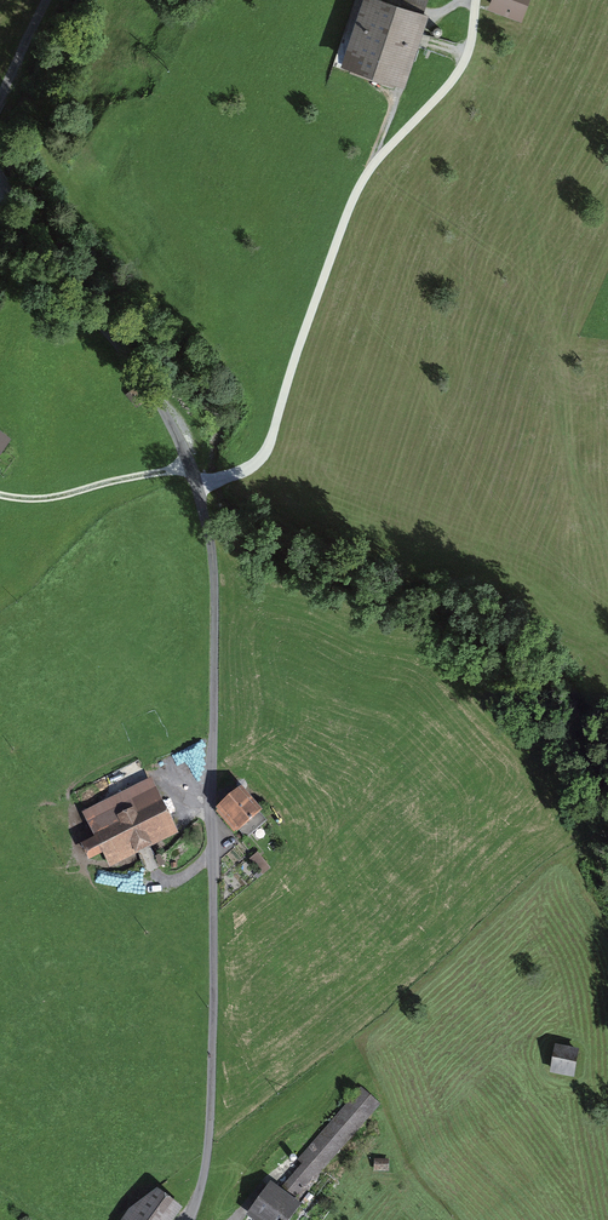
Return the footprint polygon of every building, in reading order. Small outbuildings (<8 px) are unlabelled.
[(382,0),(353,0),(332,66),(397,88),(421,13),(382,0)] [(494,12),(531,22),(537,0),(498,0),(494,12)] [(440,38),(443,38),(446,37),(448,36),(449,33),(449,30),(449,28),(448,25),(446,24),(443,23),(440,22),(438,23),(436,25),(434,27),(433,29),(433,31),(434,34),(435,36),(438,38),(440,38)] [(0,417),(0,460),(20,431),(0,417)] [(85,813),(98,839),(104,851),(111,864),(174,833),(148,782),(85,813)] [(269,809),(251,787),(225,807),(243,829),(269,809)] [(90,858),(104,851),(98,839),(84,846),(90,858)] [(273,862),(262,850),(251,859),(263,871),(273,862)] [(585,1047),(561,1043),(557,1069),(580,1073),(585,1047)] [(367,1085),(287,1184),(303,1196),(383,1097),(367,1085)] [(394,1155),(378,1156),(379,1170),(394,1169),(394,1155)] [(250,1213),(260,1219),(295,1219),(310,1200),(303,1196),(287,1184),(277,1176),(250,1213)] [(179,1207),(158,1192),(134,1207),(124,1219),(169,1219),(179,1207)]
